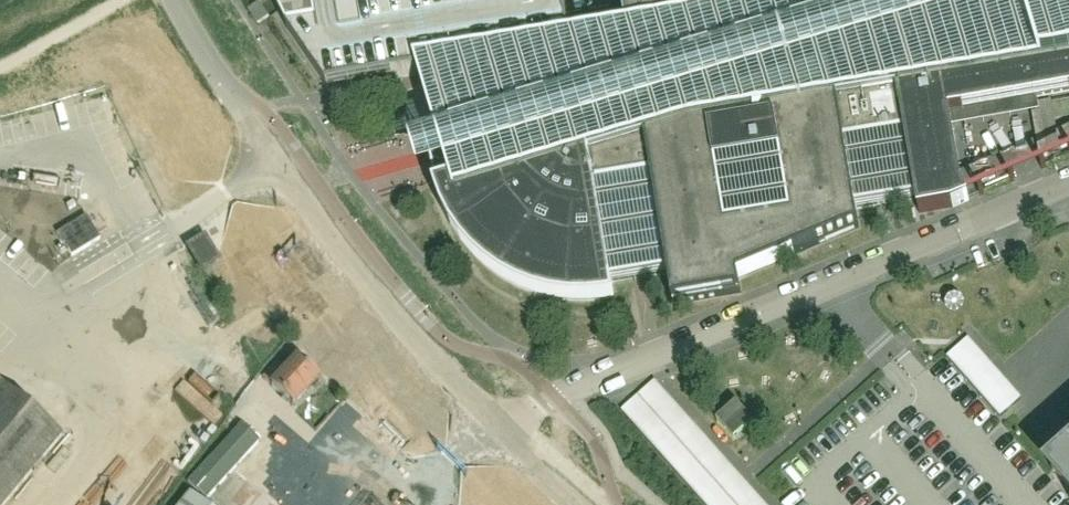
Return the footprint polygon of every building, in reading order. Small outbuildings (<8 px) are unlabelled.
[(290,33),(330,89),(419,74),(438,138),(413,144),(421,176),(448,169),(452,183),(435,188),(436,191),(437,195),(439,198),(440,202),(441,206),(443,210),(445,213),(446,217),(448,221),(450,224),(452,228),(454,231),(456,235),(459,238),(461,241),(463,244),(466,247),(468,250),(471,253),(474,256),(477,259),(480,262),(483,265),(486,267),(489,270),(492,272),(495,275),(499,277),(502,279),(505,281),(509,283),(512,285),(516,287),(520,289),(523,290),(527,292),(531,293),(535,295),(538,296),(542,297),(546,298),(550,299),(554,300),(558,300),(562,301),(566,301),(570,302),(574,302),(578,302),(582,302),(586,302),(590,302),(594,302),(598,302),(602,301),(606,301),(610,300),(614,299),(611,283),(669,273),(675,306),(741,294),(739,279),(860,229),(856,210),(918,199),(920,214),(953,208),(969,201),(964,187),(958,149),(957,148),(953,128),(1033,114),(1040,159),(1049,157),(1041,113),(1038,98),(1040,98),(1068,93),(1068,0),(624,0),(629,31),(570,41),(563,0),(275,0),(290,33)] [(101,237),(87,214),(58,231),(72,254),(101,237)] [(217,260),(204,240),(190,248),(202,269),(217,260)] [(947,359),(999,418),(1020,399),(968,340),(947,359)] [(293,407),(318,378),(297,359),(286,372),(277,365),(264,380),(272,387),(271,388),(293,407)] [(656,379),(622,409),(706,504),(768,504),(656,379)] [(0,386),(0,504),(5,504),(62,437),(0,386)] [(207,501),(260,442),(242,426),(189,485),(207,501)] [(1052,471),(1068,490),(1068,456),(1052,471)] [(352,491),(340,504),(368,504),(352,491)] [(189,494),(180,504),(203,504),(189,494)]
